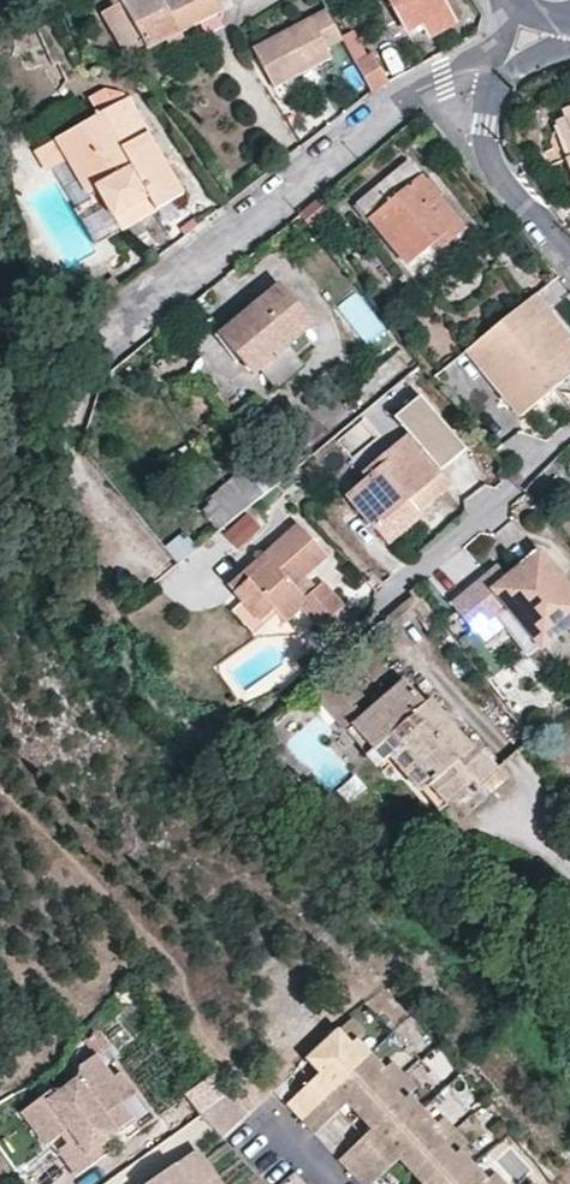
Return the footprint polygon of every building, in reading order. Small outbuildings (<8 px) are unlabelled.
[(122,0),(106,8),(111,19),(128,11),(122,0)] [(128,11),(111,19),(127,51),(145,43),(147,48),(222,9),(217,0),(122,0),(128,11)] [(405,26),(420,17),(429,33),(455,18),(445,0),(390,0),(405,26)] [(250,46),(271,86),(309,66),(328,55),(322,44),(343,33),(328,5),(250,46)] [(360,38),(348,44),(375,91),(395,81),(379,52),(370,56),(360,38)] [(129,99),(126,93),(99,96),(108,112),(129,99)] [(186,195),(130,98),(129,99),(108,112),(63,139),(72,154),(93,191),(100,187),(115,210),(106,217),(118,236),(186,195)] [(566,117),(555,122),(569,157),(569,127),(566,117)] [(72,154),(63,139),(45,149),(55,165),(72,154)] [(426,182),(409,161),(357,204),(408,265),(436,241),(442,248),(465,230),(440,198),(426,182)] [(445,194),(431,177),(426,182),(440,198),(445,194)] [(78,201),(105,245),(118,236),(106,217),(115,210),(100,187),(93,191),(78,201)] [(311,229),(330,213),(318,199),(299,215),(311,229)] [(288,346),(313,326),(279,285),(255,305),(259,311),(225,340),(254,374),(259,370),(288,346)] [(536,294),(501,323),(555,389),(569,377),(569,335),(536,294)] [(225,340),(259,311),(255,305),(221,335),(225,340)] [(555,389),(501,323),(465,352),(520,418),(555,389)] [(305,365),(288,346),(259,370),(276,390),(305,365)] [(440,472),(467,450),(421,396),(395,418),(409,435),(378,462),(383,468),(367,481),(347,498),(374,529),(440,472)] [(325,433),(314,417),(303,425),(315,441),(325,433)] [(327,475),(313,459),(302,468),(315,484),(327,475)] [(367,481),(383,468),(378,462),(363,475),(367,481)] [(233,521),(271,490),(250,464),(213,494),(233,521)] [(420,513),(452,486),(440,472),(374,529),(390,548),(425,518),(420,513)] [(238,551),(262,528),(248,513),(223,535),(238,551)] [(314,590),(304,578),(328,556),(298,523),(228,586),(234,593),(266,628),(279,616),(286,624),(302,609),(319,629),(344,606),(323,582),(314,590)] [(198,549),(184,532),(164,548),(178,565),(198,549)] [(540,553),(509,578),(501,569),(486,581),(479,580),(451,604),(475,633),(497,615),(513,635),(523,626),(542,649),(563,632),(569,626),(569,589),(540,553)] [(486,581),(501,569),(498,565),(479,580),(486,581)] [(266,628),(234,593),(224,602),(255,637),(266,628)] [(335,647),(361,624),(344,606),(319,629),(335,647)] [(542,649),(523,626),(513,635),(532,657),(542,649)] [(363,698),(333,664),(307,686),(342,726),(357,713),(353,707),(363,698)] [(471,747),(430,701),(426,704),(405,680),(362,718),(347,732),(383,773),(396,762),(439,812),(473,782),(477,787),(498,769),(475,742),(471,747)] [(347,732),(362,718),(357,713),(342,726),(347,732)] [(558,725),(566,756),(569,755),(569,722),(558,725)] [(355,1047),(361,1041),(348,1026),(334,1038),(348,1053),(355,1047)] [(301,1122),(368,1061),(355,1047),(348,1053),(334,1038),(304,1065),(319,1081),(289,1108),(301,1122)] [(61,1135),(68,1130),(76,1139),(68,1146),(60,1152),(79,1178),(110,1156),(107,1148),(135,1128),(107,1089),(107,1085),(115,1080),(99,1057),(85,1067),(83,1077),(56,1096),(53,1090),(25,1111),(48,1144),(61,1135)] [(357,1120),(388,1092),(377,1080),(381,1076),(368,1061),(301,1122),(316,1138),(347,1109),(357,1120)] [(377,1080),(388,1092),(401,1080),(390,1068),(381,1076),(377,1080)] [(139,1133),(157,1120),(123,1074),(115,1080),(107,1085),(107,1089),(135,1128),(139,1133)] [(413,1093),(401,1080),(388,1092),(400,1105),(407,1099),(413,1093)] [(352,1173),(419,1112),(407,1099),(400,1105),(388,1092),(357,1120),(370,1134),(341,1161),(352,1173)] [(247,1117),(227,1095),(200,1114),(224,1140),(247,1117)] [(439,1144),(428,1133),(433,1128),(419,1112),(352,1173),(362,1183),(372,1183),(399,1160),(409,1171),(439,1144)] [(428,1133),(439,1144),(453,1131),(443,1120),(433,1128),(428,1133)] [(68,1130),(61,1135),(68,1146),(76,1139),(68,1130)] [(439,1144),(449,1155),(456,1148),(463,1142),(453,1131),(439,1144)] [(472,1165),(456,1148),(449,1155),(439,1144),(409,1171),(421,1183),(450,1183),(472,1165)] [(195,1154),(150,1183),(214,1183),(195,1154)] [(450,1183),(482,1183),(480,1182),(484,1178),(472,1165),(450,1183)] [(480,1182),(482,1183),(505,1183),(492,1170),(484,1178),(480,1182)]
